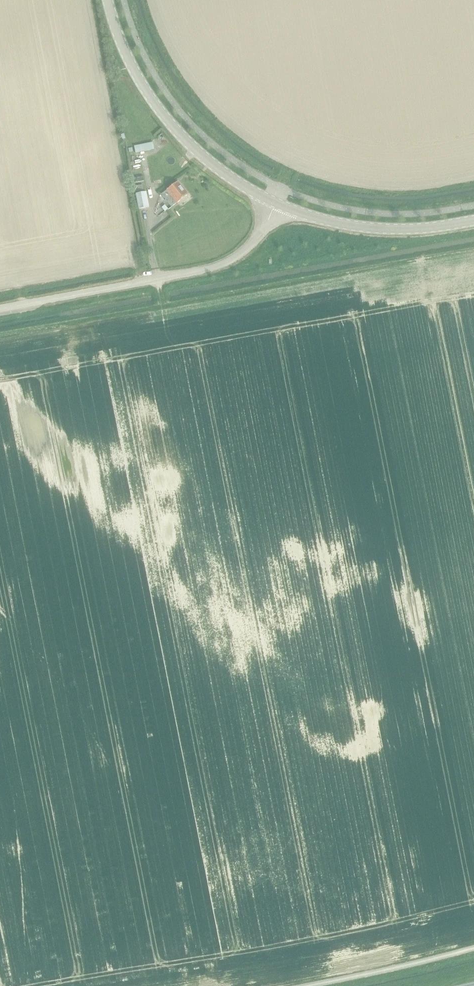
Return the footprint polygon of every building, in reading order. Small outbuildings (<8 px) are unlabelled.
[(153,142),(134,146),(135,153),(154,150),(153,142)] [(169,202),(173,207),(190,194),(179,181),(164,195),(170,202),(169,202)] [(149,207),(146,192),(136,194),(139,209),(149,207)]
